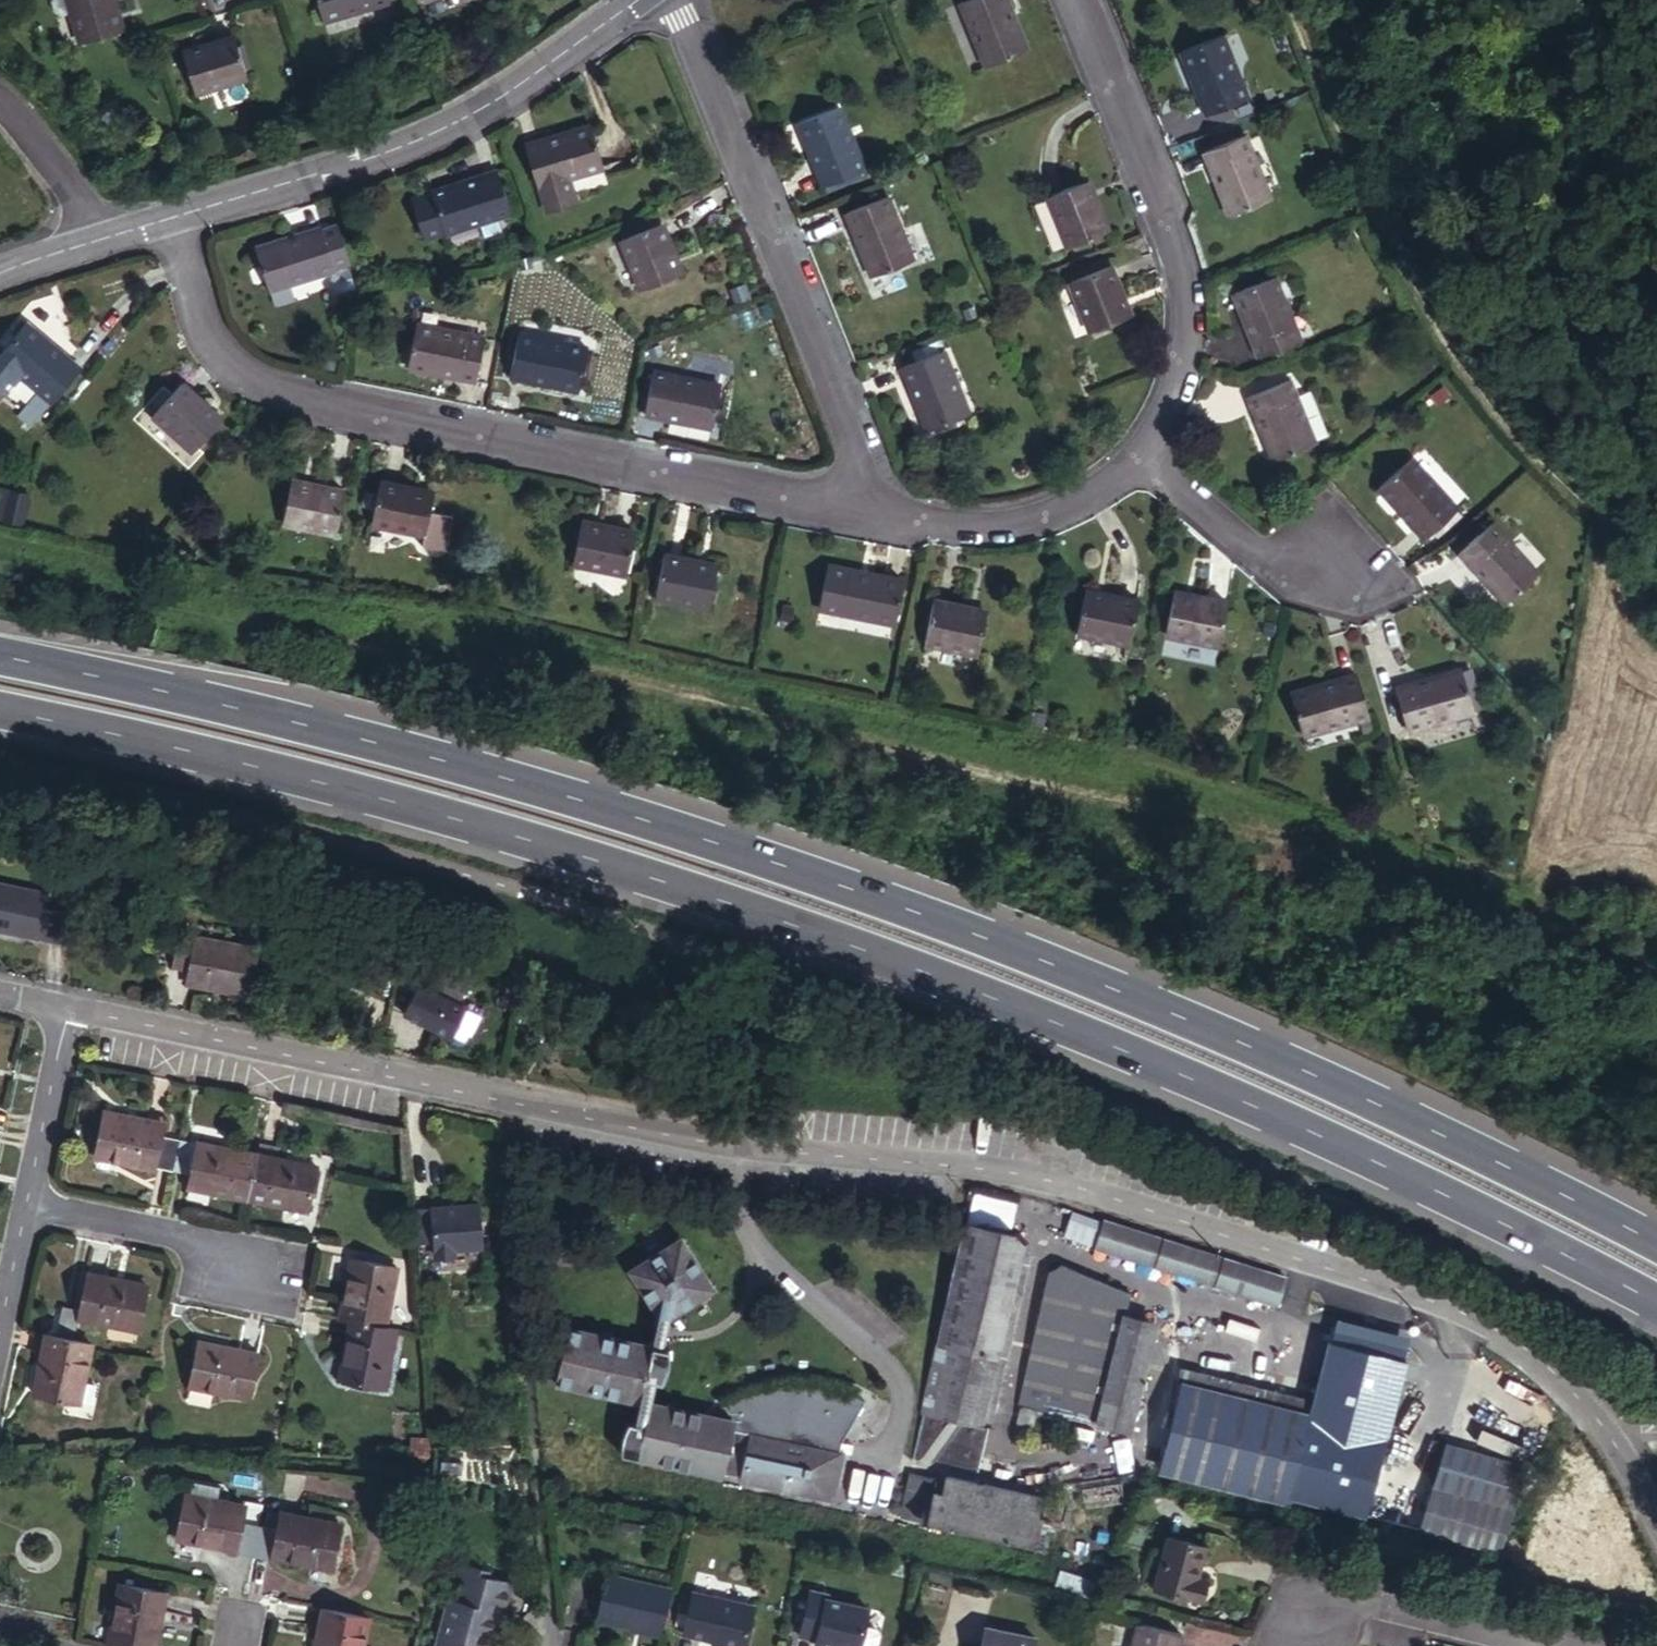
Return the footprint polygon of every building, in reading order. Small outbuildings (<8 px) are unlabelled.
[(114,0),(70,0),(83,41),(124,29),(114,0)] [(390,0),(318,0),(324,20),(390,0)] [(1005,0),(964,0),(963,0),(960,2),(987,66),(1026,51),(1005,0)] [(248,77),(235,34),(184,51),(197,91),(248,77)] [(1221,35),(1182,51),(1208,114),(1248,99),(1221,35)] [(864,169),(839,107),(798,123),(824,185),(864,169)] [(527,145),(538,186),(540,185),(568,176),(603,166),(592,126),(527,145)] [(1244,136),(1206,152),(1231,215),(1270,199),(1244,136)] [(499,169),(413,198),(426,239),(479,222),(485,237),(504,231),(499,216),(512,211),(499,169)] [(568,176),(540,185),(547,210),(576,202),(568,176)] [(1108,231),(1088,181),(1048,197),(1069,247),(1108,231)] [(912,260),(887,197),(847,213),(873,276),(912,260)] [(352,263),(338,223),(323,227),(336,269),(352,263)] [(662,223),(623,239),(642,288),(681,273),(662,223)] [(336,269),(323,227),(258,248),(272,290),(336,269)] [(1130,315),(1111,267),(1071,282),(1091,331),(1130,315)] [(1274,278),(1235,293),(1260,356),(1300,340),(1274,278)] [(81,367),(29,323),(3,355),(0,352),(0,395),(20,372),(38,389),(53,400),(81,367)] [(475,379),(483,336),(417,323),(409,365),(475,379)] [(585,347),(520,333),(512,375),(578,388),(585,347)] [(967,414),(941,351),(902,367),(928,430),(967,414)] [(719,385),(652,371),(644,413),(711,427),(719,385)] [(1250,395),(1275,459),(1314,444),(1288,380),(1250,395)] [(222,419),(182,384),(153,414),(193,450),(222,419)] [(48,406),(53,400),(38,389),(33,394),(48,406)] [(31,425),(48,406),(33,394),(16,413),(31,425)] [(1411,459),(1379,487),(1426,538),(1457,510),(1411,459)] [(284,523),(337,533),(345,491),(293,480),(284,523)] [(426,533),(434,492),(382,482),(373,523),(426,533)] [(627,573),(635,533),(583,523),(575,562),(627,573)] [(1537,574),(1491,524),(1461,551),(1507,603),(1537,574)] [(709,607),(718,566),(664,554),(656,596),(709,607)] [(828,564),(819,606),(843,611),(852,569),(828,564)] [(904,581),(852,569),(843,611),(895,622),(904,581)] [(1130,643),(1138,602),(1085,589),(1077,632),(1130,643)] [(1227,603),(1175,592),(1166,633),(1219,644),(1227,603)] [(978,653),(987,611),(935,601),(926,641),(978,653)] [(1473,710),(1460,669),(1395,689),(1407,730),(1473,710)] [(1355,676),(1291,695),(1303,734),(1368,715),(1355,676)] [(38,937),(47,890),(0,881),(0,930),(38,937)] [(178,932),(172,964),(187,967),(184,981),(250,993),(259,946),(178,932)] [(477,1009),(429,986),(416,1014),(463,1037),(477,1009)] [(156,1166),(173,1169),(179,1137),(163,1134),(165,1122),(104,1110),(95,1155),(155,1169),(156,1166)] [(248,1198),(257,1153),(179,1137),(173,1169),(192,1173),(188,1186),(248,1198)] [(316,1165),(257,1153),(248,1198),(306,1209),(316,1165)] [(1017,1205),(974,1195),(969,1219),(1011,1229),(1017,1205)] [(480,1203),(412,1208),(415,1243),(433,1241),(435,1258),(456,1256),(455,1249),(484,1247),(480,1203)] [(1101,1217),(1093,1244),(1274,1302),(1283,1274),(1170,1239),(1101,1217)] [(1014,1233),(966,1222),(912,1457),(979,1471),(1028,1254),(1021,1252),(1022,1245),(1014,1233)] [(660,1318),(671,1319),(714,1289),(684,1239),(632,1272),(660,1318)] [(351,1257),(339,1317),(351,1319),(386,1325),(396,1265),(351,1257)] [(1132,1428),(1153,1323),(1122,1315),(1127,1292),(1062,1264),(1049,1272),(1021,1403),(1132,1428)] [(63,1305),(56,1336),(75,1339),(78,1318),(137,1331),(147,1285),(89,1272),(81,1309),(63,1305)] [(665,1348),(671,1319),(660,1318),(654,1346),(641,1403),(636,1423),(631,1422),(627,1431),(625,1436),(623,1441),(623,1455),(641,1458),(653,1403),(658,1383),(661,1383),(667,1375),(671,1364),(671,1357),(671,1352),(671,1350),(665,1348)] [(386,1325),(351,1319),(340,1378),(384,1386),(396,1327),(386,1325)] [(641,1403),(654,1346),(569,1328),(556,1385),(641,1403)] [(84,1378),(91,1343),(75,1339),(56,1336),(47,1334),(35,1392),(79,1401),(80,1398),(84,1378)] [(249,1397),(259,1352),(200,1341),(189,1385),(249,1397)] [(1184,1372),(1182,1382),(1277,1405),(1278,1394),(1184,1372)] [(1277,1405),(1182,1382),(1161,1470),(1322,1509),(1329,1480),(1345,1411),(1339,1409),(1344,1392),(1283,1377),(1278,1394),(1277,1405)] [(84,1378),(80,1398),(89,1399),(92,1379),(84,1378)] [(734,1420),(653,1403),(641,1458),(832,1502),(844,1449),(842,1449),(842,1444),(867,1400),(859,1394),(840,1387),(830,1385),(819,1383),(806,1382),(796,1381),(780,1383),(766,1387),(763,1387),(758,1389),(753,1389),(744,1394),(742,1396),(726,1404),(734,1420)] [(1339,1409),(1345,1411),(1349,1393),(1344,1392),(1339,1409)] [(1029,1433),(1035,1410),(1020,1406),(1015,1429),(1029,1433)] [(413,1456),(432,1457),(431,1439),(413,1439),(413,1456)] [(1527,1466),(1447,1443),(1422,1528),(1500,1552),(1527,1466)] [(909,1472),(899,1516),(953,1528),(1030,1543),(1041,1495),(937,1473),(935,1478),(909,1472)] [(193,1478),(190,1492),(217,1497),(220,1484),(193,1478)] [(1329,1480),(1322,1509),(1376,1522),(1382,1493),(1329,1480)] [(235,1552),(252,1555),(259,1523),(242,1519),(245,1503),(217,1497),(190,1492),(185,1491),(176,1537),(236,1549),(235,1552)] [(1037,1545),(1036,1553),(1052,1556),(1063,1504),(1048,1501),(1037,1545)] [(259,1523),(252,1555),(270,1559),(271,1555),(332,1567),(340,1522),(280,1510),(277,1526),(259,1523)] [(1030,1543),(953,1528),(951,1537),(1035,1556),(1036,1553),(1037,1545),(1030,1543)] [(1197,1577),(1205,1547),(1170,1538),(1156,1588),(1196,1598),(1201,1577),(1197,1577)] [(460,1562),(458,1568),(484,1574),(486,1568),(460,1562)] [(436,1645),(486,1645),(490,1627),(488,1626),(492,1609),(501,1611),(508,1580),(458,1568),(450,1598),(447,1598),(436,1645)] [(1091,1598),(1096,1585),(1055,1570),(1051,1583),(1091,1598)] [(595,1617),(660,1631),(671,1586),(606,1571),(595,1617)] [(165,1591),(120,1582),(109,1641),(136,1645),(154,1645),(165,1591)] [(799,1632),(817,1636),(816,1641),(839,1645),(858,1645),(868,1606),(826,1596),(827,1592),(810,1588),(799,1632)] [(683,1631),(720,1640),(719,1644),(728,1645),(743,1645),(754,1603),(692,1589),(683,1631)] [(324,1607),(316,1645),(363,1645),(369,1616),(324,1607)] [(1093,1611),(1088,1634),(1130,1645),(1132,1645),(1138,1624),(1093,1611)] [(1138,1624),(1132,1645),(1179,1645),(1182,1634),(1138,1624)] [(981,1645),(1033,1645),(1036,1636),(986,1625),(981,1645)]
